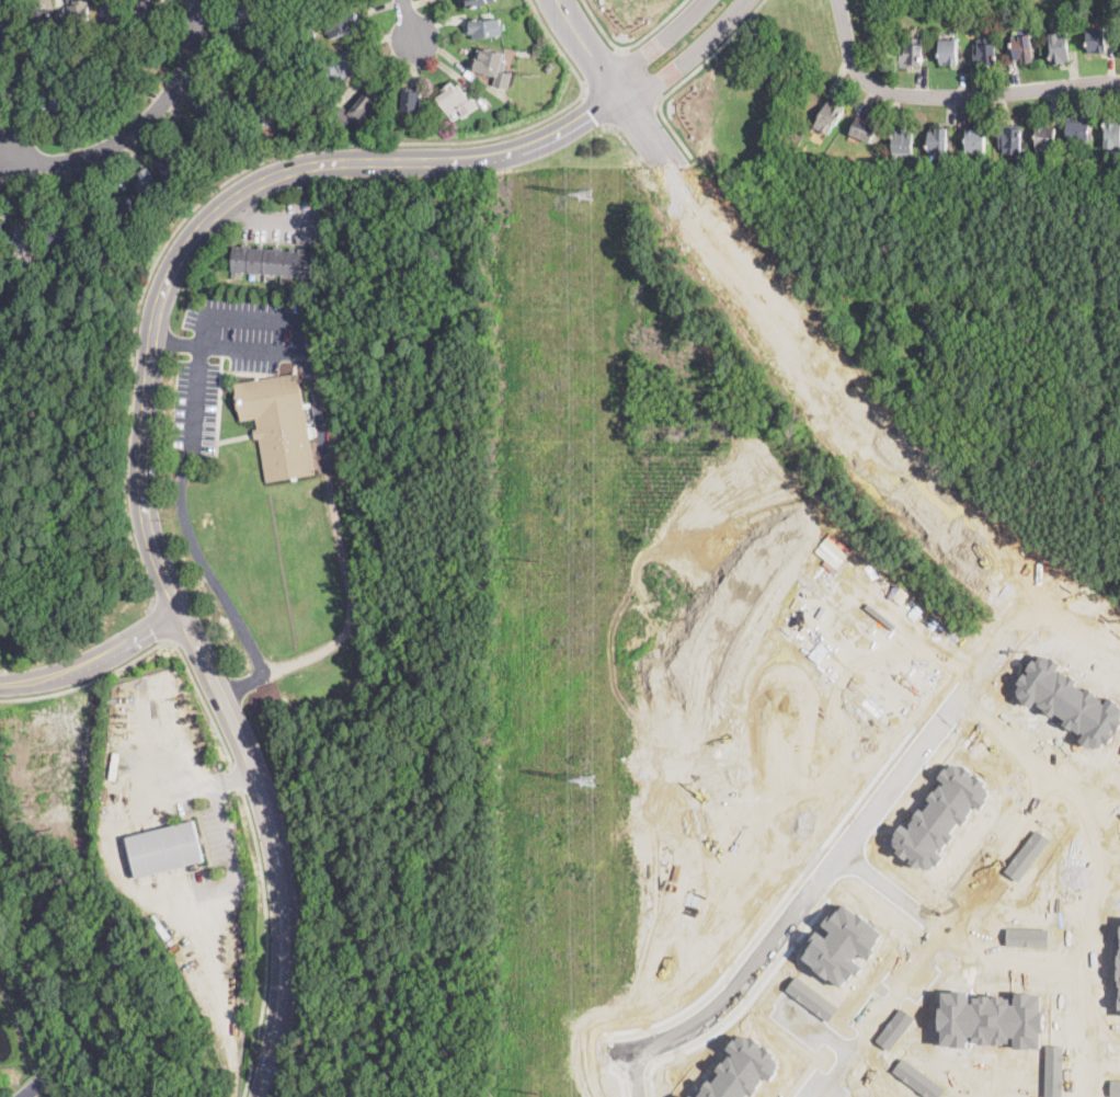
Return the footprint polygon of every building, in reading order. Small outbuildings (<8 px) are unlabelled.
[(71,7),(70,0),(88,0),(90,26),(71,27),(66,27),(65,7),(71,7)] [(141,20),(140,0),(158,0),(158,5),(162,5),(163,18),(141,20)] [(469,9),(467,0),(496,0),(496,1),(469,9)] [(120,23),(120,2),(100,3),(101,24),(120,23)] [(241,21),(239,21),(239,12),(242,12),(242,2),(263,2),(263,21),(241,21)] [(43,10),(49,9),(52,35),(32,36),(30,5),(43,5),(43,10)] [(354,31),(343,34),(331,38),(330,34),(325,35),(323,28),(328,27),(325,21),(329,19),(355,11),(362,28),(354,31)] [(14,13),(0,12),(0,31),(14,31),(14,13)] [(475,37),(472,38),(470,20),(471,20),(500,16),(502,34),(475,37)] [(1066,60),(1066,66),(1060,67),(1060,65),(1052,66),(1049,34),(1059,33),(1059,27),(1066,26),(1071,60),(1066,60)] [(1089,54),(1087,28),(1106,26),(1108,52),(1089,54)] [(316,38),(309,39),(307,31),(313,28),(316,38)] [(979,68),(975,68),(973,44),(978,43),(976,39),(991,37),(991,34),(993,34),(995,34),(997,65),(988,66),(988,67),(979,68)] [(1036,49),(1037,60),(1024,62),(1022,59),(1015,60),(1014,55),(1013,36),(1033,34),(1036,49)] [(926,35),(925,56),(925,64),(915,64),(915,68),(901,67),(902,42),(905,43),(905,38),(908,38),(908,37),(918,37),(918,35),(926,35)] [(957,39),(958,65),(948,65),(948,61),(940,61),(939,39),(957,39)] [(258,66),(271,62),(265,45),(253,50),(258,66)] [(348,71),(351,77),(345,80),(343,76),(330,81),(328,79),(320,64),(357,45),(362,55),(359,57),(361,59),(357,61),(359,66),(348,71)] [(508,89),(505,88),(495,84),(498,76),(476,70),(478,60),(476,59),(479,47),(502,53),(506,54),(504,61),(508,61),(506,72),(513,73),(508,89)] [(553,68),(550,72),(545,68),(548,64),(553,68)] [(272,88),(268,94),(284,102),(277,118),(264,113),(267,106),(264,105),(262,111),(238,100),(243,88),(245,89),(250,78),(272,88)] [(452,82),(455,87),(459,83),(469,99),(471,98),(478,106),(465,115),(459,107),(448,115),(439,101),(437,98),(444,93),(441,89),(450,81),(452,82)] [(420,112),(401,111),(403,85),(416,87),(416,91),(422,92),(420,112)] [(56,118),(48,119),(43,95),(46,95),(45,90),(64,87),(68,112),(59,114),(59,117),(56,118)] [(381,110),(376,115),(366,127),(362,123),(358,126),(351,121),(345,127),(333,116),(343,105),(351,112),(365,95),(381,110)] [(834,125),(831,133),(828,135),(816,128),(814,132),(812,129),(831,96),(846,105),(834,125)] [(1119,119),(1119,154),(1119,153),(1119,150),(1106,149),(1107,139),(1104,139),(1104,137),(1105,116),(1119,117),(1119,119)] [(877,132),(872,142),(852,135),(853,130),(858,117),(879,126),(877,132)] [(1074,139),(1068,139),(1068,117),(1090,117),(1090,139),(1074,139)] [(1022,139),(1022,150),(1016,150),(1016,153),(1003,153),(1003,147),(998,147),(999,123),(1024,124),(1022,139)] [(907,126),(906,128),(906,132),(915,133),(913,155),(908,155),(908,164),(896,164),(898,159),(893,158),(895,128),(899,128),(900,126),(907,126)] [(1055,140),(1055,151),(1050,151),(1050,148),(1037,148),(1037,127),(1055,127),(1055,140)] [(949,128),(948,140),(947,160),(942,160),(944,156),(928,156),(929,130),(938,130),(938,128),(949,128)] [(985,149),(985,150),(965,150),(967,129),(986,129),(985,149)] [(192,183),(192,184),(187,179),(193,174),(197,180),(192,183)] [(35,241),(34,252),(25,251),(25,254),(15,253),(15,249),(10,248),(11,244),(13,222),(24,225),(23,228),(36,229),(35,241)] [(313,273),(313,277),(235,272),(236,248),(316,253),(313,273)] [(300,382),(317,473),(267,482),(260,438),(255,438),(254,430),(259,428),(256,418),(242,421),(236,384),(299,373),(300,382)] [(138,878),(134,879),(123,838),(194,821),(205,860),(138,878)]
